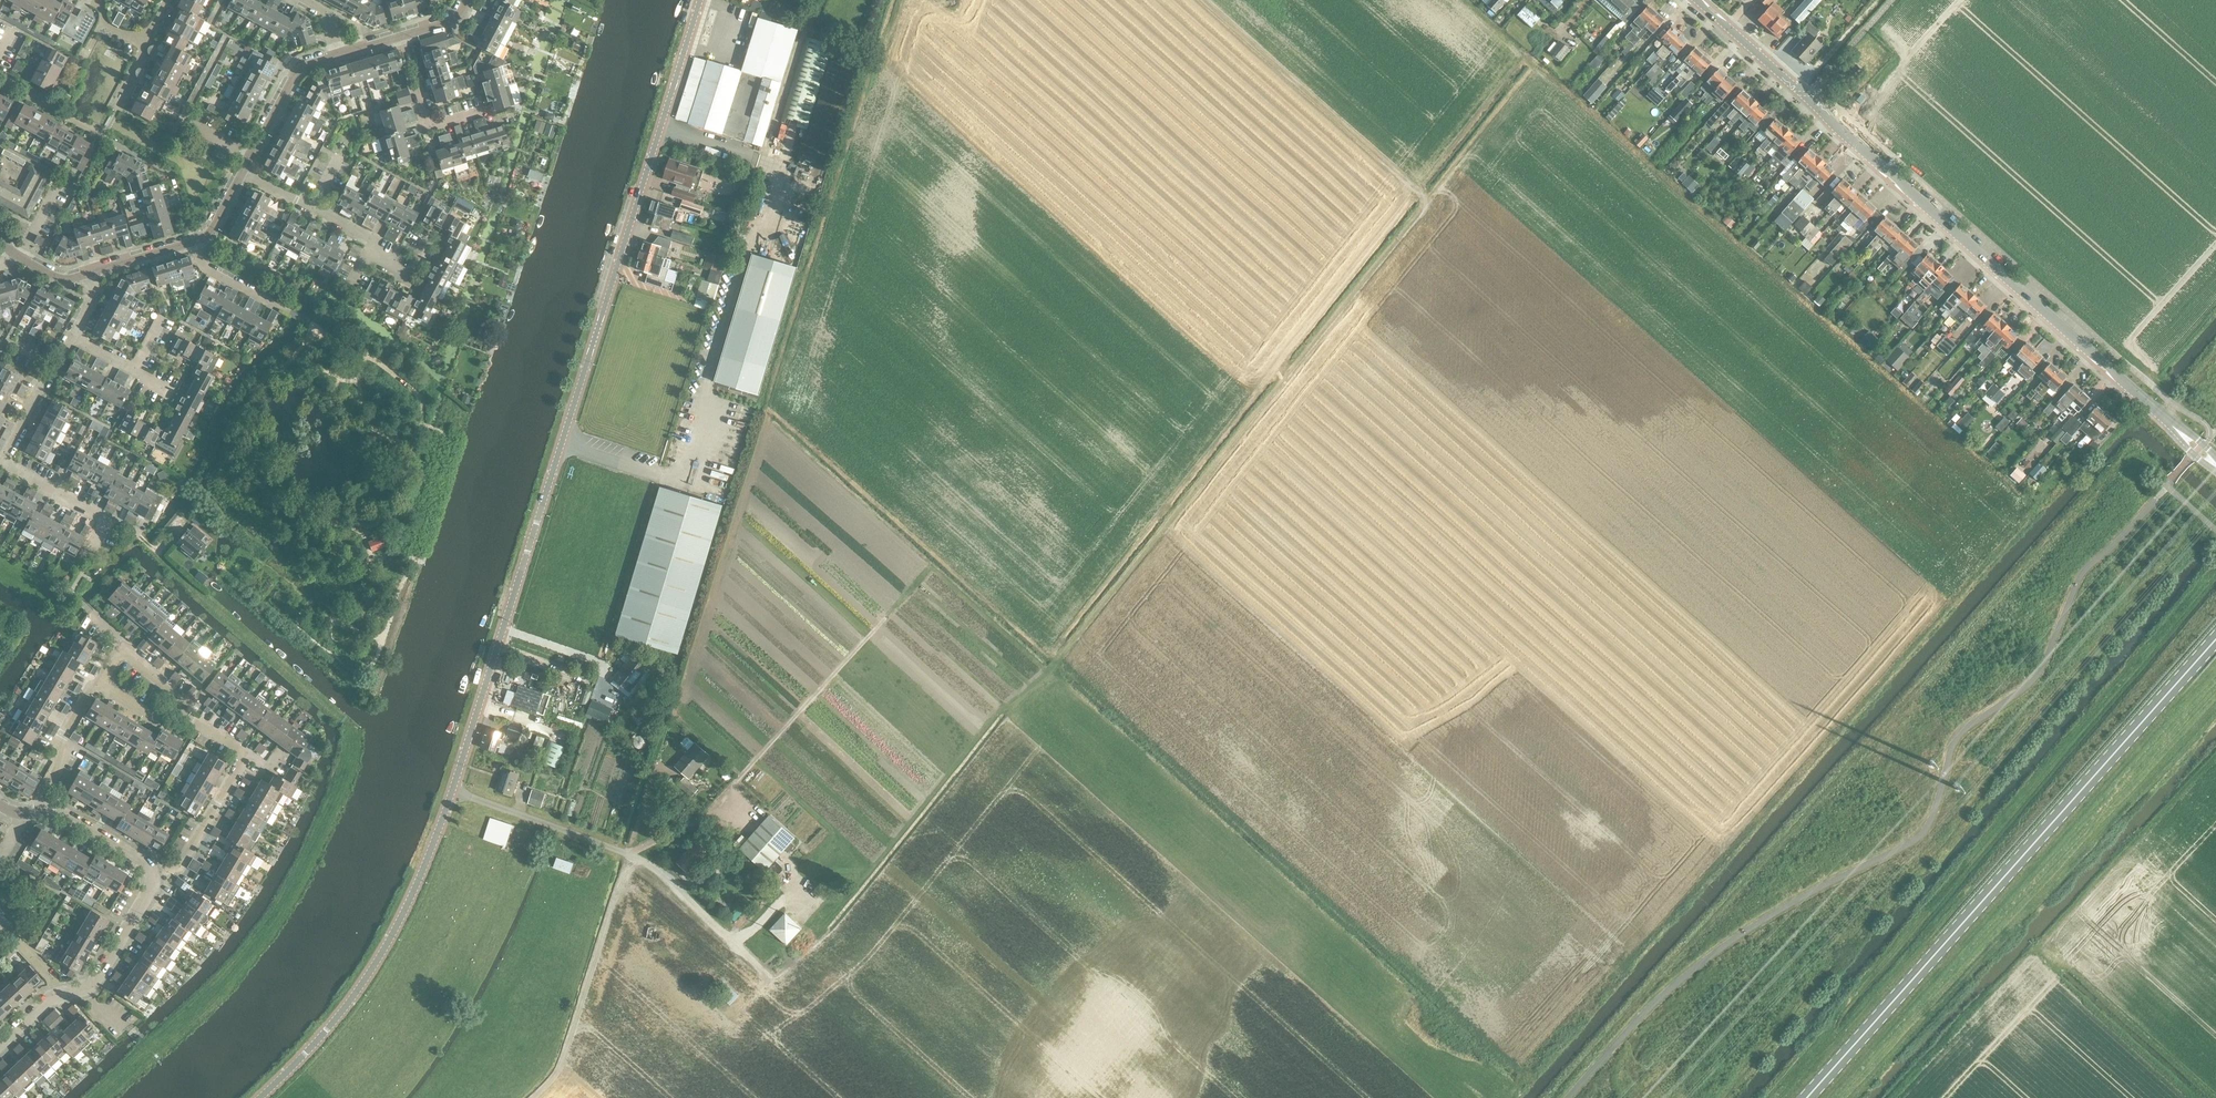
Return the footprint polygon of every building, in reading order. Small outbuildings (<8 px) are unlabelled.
[(13,3),(11,7),(15,9),(20,0),(8,0),(13,3)] [(15,9),(19,12),(21,7),(28,11),(34,0),(20,0),(15,9)] [(28,11),(35,14),(33,19),(37,21),(48,0),(34,0),(28,11)] [(37,21),(41,24),(44,19),(51,23),(54,19),(53,18),(63,0),(48,0),(37,21)] [(54,19),(51,23),(62,29),(71,13),(75,5),(65,0),(63,0),(53,18),(54,19)] [(129,7),(141,14),(148,0),(133,0),(129,7)] [(193,0),(181,0),(177,7),(180,9),(181,8),(196,16),(202,5),(193,0)] [(216,13),(222,2),(219,0),(218,0),(212,10),(216,13)] [(246,0),(231,0),(227,7),(238,14),(246,0)] [(238,14),(250,20),(259,2),(255,0),(246,0),(238,14)] [(250,20),(261,25),(270,8),(273,3),(275,0),(268,0),(265,6),(259,2),(250,20)] [(330,3),(341,9),(346,0),(332,0),(330,3)] [(341,9),(353,15),(359,3),(361,0),(346,0),(341,9)] [(405,16),(400,0),(393,0),(387,2),(392,20),(405,16)] [(417,9),(414,0),(400,0),(405,16),(418,13),(417,9)] [(417,9),(428,6),(431,1),(436,4),(438,0),(414,0),(417,9)] [(485,0),(482,5),(515,23),(521,12),(517,10),(517,9),(512,6),(511,6),(500,1),(497,6),(485,0)] [(1486,1),(1494,11),(1506,1),(1505,0),(1487,0),(1486,1)] [(1552,12),(1556,7),(1557,7),(1563,0),(1539,0),(1552,12)] [(1635,11),(1630,7),(1635,2),(1632,0),(1606,0),(1623,15),(1620,18),(1625,23),(1635,11)] [(1790,15),(1799,23),(1820,0),(1804,0),(1790,15)] [(1829,0),(1823,0),(1819,4),(1824,9),(1831,1),(1829,0)] [(359,3),(353,15),(374,26),(386,23),(380,4),(376,5),(371,2),(368,8),(359,3)] [(1524,3),(1518,14),(1533,23),(1540,13),(1524,3)] [(491,17),(488,23),(510,34),(516,24),(515,23),(482,5),(479,10),(491,17)] [(1648,5),(1636,18),(1630,25),(1634,28),(1626,37),(1631,41),(1656,13),(1648,5)] [(1758,19),(1767,28),(1780,14),(1770,5),(1758,19)] [(281,14),(272,31),(284,38),(288,30),(287,30),(292,20),(295,14),(295,15),(297,12),(297,13),(299,9),(293,6),(287,17),(281,14)] [(175,19),(194,29),(198,32),(204,21),(200,18),(196,16),(181,8),(180,9),(175,19)] [(272,31),(281,14),(270,8),(261,25),(272,31)] [(81,9),(77,16),(71,13),(62,29),(61,31),(83,43),(95,20),(94,17),(81,9)] [(216,13),(212,10),(206,22),(210,24),(216,13)] [(125,15),(119,12),(112,23),(119,27),(125,15)] [(287,30),(288,30),(293,32),(297,48),(316,42),(308,19),(297,13),(297,12),(295,15),(295,14),(292,20),(287,30)] [(1665,20),(1656,13),(1631,41),(1635,45),(1649,29),(1653,33),(1665,20)] [(1780,14),(1767,28),(1777,37),(1790,23),(1780,14)] [(22,23),(10,17),(8,21),(19,27),(22,23)] [(695,57),(676,118),(689,122),(688,123),(722,134),(723,132),(745,139),(745,140),(762,146),(800,31),(759,17),(742,71),(708,60),(708,61),(695,57)] [(169,30),(188,40),(194,29),(175,19),(169,30)] [(1805,62),(1821,45),(1813,37),(1819,30),(1809,21),(1799,31),(1805,37),(1793,51),(1805,62)] [(470,28),(499,43),(504,46),(510,34),(488,23),(485,29),(473,22),(470,28)] [(33,29),(22,23),(19,27),(30,33),(33,29)] [(1657,59),(1680,33),(1671,26),(1660,39),(1664,43),(1656,53),(1654,51),(1647,59),(1652,64),(1657,59)] [(476,46),(493,55),(498,57),(504,46),(499,43),(470,28),(468,33),(480,39),(476,46)] [(1841,31),(1844,38),(1849,35),(1846,28),(1841,31)] [(42,39),(44,35),(33,29),(30,33),(42,39)] [(188,40),(169,30),(163,42),(166,44),(167,43),(182,52),(182,51),(188,40)] [(444,61),(450,59),(457,57),(455,51),(448,53),(446,47),(450,46),(446,33),(439,35),(443,48),(440,49),(440,48),(436,49),(429,51),(423,53),(422,54),(425,66),(444,61)] [(1656,36),(1653,33),(1652,34),(1652,33),(1645,41),(1649,45),(1656,36)] [(1688,41),(1680,33),(1657,59),(1660,62),(1663,59),(1672,50),(1677,54),(1688,41)] [(436,49),(440,48),(440,49),(443,48),(439,35),(432,37),(436,49)] [(429,51),(436,49),(432,37),(426,39),(429,51)] [(808,129),(834,45),(808,37),(782,122),(808,129)] [(423,53),(429,51),(426,39),(419,41),(423,53)] [(571,48),(578,52),(582,45),(574,41),(571,48)] [(1560,60),(1569,50),(1558,41),(1550,52),(1560,60)] [(212,54),(217,56),(223,45),(218,42),(212,54)] [(165,51),(163,56),(189,70),(191,66),(186,63),(190,56),(182,51),(182,52),(167,43),(166,44),(163,50),(165,51)] [(42,59),(61,69),(68,57),(49,47),(42,59)] [(1677,77),(1680,80),(1703,54),(1695,47),(1683,60),(1687,63),(1683,68),(1684,69),(1679,74),(1680,74),(1677,77)] [(403,68),(397,50),(384,53),(390,72),(403,68)] [(1599,52),(1589,64),(1594,68),(1604,57),(1599,52)] [(222,53),(219,59),(224,62),(228,56),(222,53)] [(265,53),(264,55),(262,58),(252,53),(248,59),(243,56),(240,61),(269,77),(278,59),(265,53)] [(390,72),(384,53),(372,57),(378,76),(378,75),(390,72)] [(217,56),(212,54),(206,65),(211,67),(217,56)] [(828,165),(859,61),(833,54),(802,157),(828,165)] [(1712,62),(1703,54),(1680,80),(1678,83),(1681,86),(1687,80),(1695,71),(1700,75),(1712,62)] [(286,64),(291,58),(285,55),(281,61),(286,64)] [(482,83),(485,92),(509,85),(503,65),(506,60),(498,57),(493,55),(488,64),(489,64),(488,65),(485,62),(473,65),(476,73),(490,68),(490,69),(483,71),(486,82),(482,83)] [(155,66),(178,78),(182,71),(187,74),(189,70),(163,56),(160,60),(158,59),(155,66)] [(360,61),(366,79),(373,77),(376,90),(382,88),(380,82),(378,75),(378,76),(372,57),(360,61)] [(36,70),(55,80),(61,69),(42,59),(36,70)] [(1673,74),(1682,63),(1678,59),(1668,70),(1673,74)] [(21,71),(24,65),(18,61),(14,68),(21,71)] [(240,76),(245,79),(263,88),(269,77),(240,61),(237,67),(243,70),(240,76)] [(348,64),(354,83),(366,79),(360,61),(348,64)] [(429,78),(447,73),(444,61),(425,66),(429,78)] [(1853,62),(1850,66),(1856,71),(1859,67),(1853,62)] [(1653,88),(1666,73),(1655,63),(1646,74),(1651,79),(1648,83),(1653,88)] [(336,68),(342,87),(354,83),(348,64),(336,68)] [(206,65),(200,76),(205,78),(211,67),(206,65)] [(151,78),(177,92),(179,88),(174,85),(178,78),(155,66),(151,73),(153,74),(151,78)] [(342,87),(336,68),(323,72),(325,78),(326,78),(330,90),(342,87)] [(1700,98),(1704,101),(1727,75),(1718,68),(1707,81),(1711,85),(1703,95),(1700,98)] [(55,80),(36,70),(30,81),(49,91),(55,80)] [(141,79),(143,74),(136,70),(136,71),(135,72),(135,74),(136,75),(137,77),(138,78),(141,79)] [(447,73),(429,78),(433,90),(464,81),(462,75),(449,79),(447,73)] [(401,83),(407,81),(405,74),(399,76),(401,83)] [(210,89),(216,77),(210,75),(204,86),(210,89)] [(194,87),(199,89),(205,78),(200,76),(194,87)] [(1729,77),(1727,76),(1704,101),(1707,104),(1715,96),(1721,101),(1737,84),(1735,83),(1736,81),(1730,76),(1729,77)] [(146,81),(143,88),(161,98),(166,101),(170,93),(175,96),(177,92),(151,78),(148,82),(146,81)] [(234,87),(257,99),(263,88),(245,79),(242,85),(231,78),(227,84),(234,88),(234,87)] [(320,112),(324,103),(327,99),(332,97),(332,96),(330,90),(326,78),(325,78),(314,82),(306,97),(301,94),(298,100),(315,109),(320,112)] [(464,81),(433,90),(436,103),(455,98),(453,91),(466,87),(464,81)] [(1679,95),(1684,99),(1689,94),(1696,86),(1691,81),(1679,95)] [(509,85),(485,92),(487,101),(492,100),(495,111),(515,104),(509,85)] [(188,98),(193,101),(199,89),(194,87),(188,98)] [(234,101),(251,110),(257,99),(234,87),(234,88),(231,92),(228,98),(234,101)] [(143,88),(137,99),(155,109),(160,112),(166,101),(161,98),(143,88)] [(395,92),(397,99),(410,95),(408,88),(395,92)] [(1646,95),(1649,98),(1655,91),(1652,88),(1646,95)] [(1590,89),(1584,95),(1592,103),(1598,97),(1590,89)] [(1720,131),(1728,123),(1751,97),(1742,89),(1730,103),(1735,107),(1727,116),(1717,128),(1720,131)] [(1612,95),(1618,100),(1623,95),(1617,90),(1612,95)] [(410,95),(397,99),(399,105),(399,106),(412,102),(410,95)] [(13,102),(1,96),(0,98),(0,119),(3,121),(13,102)] [(1751,97),(1728,123),(1731,126),(1734,123),(1738,119),(1742,123),(1759,104),(1751,97)] [(182,109),(187,112),(193,101),(188,98),(182,109)] [(131,111),(149,121),(155,109),(137,99),(131,111)] [(298,100),(292,112),(309,121),(315,124),(321,127),(324,122),(312,115),(315,109),(298,100)] [(218,116),(231,122),(234,117),(244,122),(251,110),(234,101),(228,112),(222,109),(218,116)] [(1690,107),(1683,101),(1670,116),(1677,122),(1690,107)] [(1711,127),(1730,106),(1725,101),(1706,122),(1711,127)] [(206,109),(213,112),(216,107),(209,103),(206,109)] [(11,113),(5,125),(11,128),(14,123),(25,129),(35,110),(24,104),(17,117),(11,113)] [(1767,112),(1759,104),(1742,123),(1739,127),(1743,130),(1747,125),(1754,132),(1759,127),(1756,125),(1767,112)] [(384,124),(408,116),(415,114),(413,109),(400,112),(398,106),(399,106),(399,105),(380,111),(384,124)] [(177,120),(181,123),(187,112),(182,109),(177,120)] [(35,110),(25,129),(36,135),(46,116),(35,110)] [(286,123),(303,132),(309,121),(292,112),(286,123)] [(404,124),(410,122),(416,120),(415,114),(408,116),(384,124),(387,135),(387,136),(401,131),(402,132),(406,131),(404,124)] [(36,135),(47,140),(47,141),(56,125),(57,126),(58,122),(46,116),(36,135)] [(509,147),(503,126),(503,125),(489,130),(484,117),(479,119),(488,149),(495,147),(496,151),(509,147)] [(470,135),(476,153),(488,149),(479,119),(473,120),(477,133),(470,135)] [(1756,149),(1760,153),(1784,126),(1775,119),(1770,125),(1767,122),(1757,132),(1761,135),(1764,132),(1768,136),(1756,149)] [(536,120),(533,131),(542,134),(545,123),(536,120)] [(280,134),(309,149),(312,144),(300,138),(303,132),(286,123),(280,134)] [(321,127),(315,124),(312,129),(318,132),(321,127)] [(476,153),(470,135),(464,137),(460,124),(454,126),(459,144),(460,144),(464,157),(465,156),(476,153)] [(556,127),(548,124),(545,133),(553,135),(556,127)] [(57,150),(67,131),(57,126),(56,125),(47,141),(47,140),(45,144),(57,150)] [(1792,134),(1784,126),(1760,153),(1764,156),(1776,143),(1780,147),(1792,134)] [(67,131),(57,150),(68,156),(78,137),(67,131)] [(379,138),(382,150),(418,140),(416,134),(403,138),(402,132),(401,131),(387,136),(387,135),(379,138)] [(468,168),(466,162),(465,156),(464,157),(460,144),(459,144),(454,145),(452,139),(449,133),(444,135),(453,166),(455,172),(456,172),(457,172),(459,172),(459,171),(468,168)] [(309,149),(280,134),(274,145),(291,154),(294,156),(297,150),(306,155),(309,149)] [(1792,134),(1780,147),(1769,159),(1767,162),(1771,165),(1773,163),(1784,150),(1789,154),(1801,141),(1792,134)] [(432,165),(436,177),(443,175),(441,169),(453,166),(444,135),(438,136),(442,149),(435,151),(438,163),(432,165)] [(1711,151),(1719,140),(1714,136),(1706,147),(1711,151)] [(82,172),(89,159),(83,156),(90,144),(78,137),(68,156),(79,162),(76,168),(82,172)] [(1698,143),(1693,139),(1688,145),(1692,149),(1698,143)] [(400,164),(409,161),(410,160),(409,156),(407,149),(419,145),(418,140),(382,150),(386,163),(397,160),(398,163),(400,164)] [(1653,149),(1647,143),(1642,149),(1648,155),(1653,149)] [(274,145),(268,156),(285,165),(291,154),(274,145)] [(1809,148),(1803,155),(1799,152),(1793,158),(1786,165),(1790,169),(1797,162),(1802,166),(1793,175),(1793,176),(1791,179),(1794,182),(1792,184),(1817,156),(1809,148)] [(27,151),(25,155),(36,161),(39,157),(27,151)] [(103,172),(108,174),(104,180),(110,183),(114,177),(120,180),(122,175),(131,158),(120,151),(117,156),(112,154),(103,172)] [(294,177),(297,172),(291,168),(285,165),(268,156),(262,168),(279,177),(282,171),(294,177)] [(1817,156),(1792,184),(1796,187),(1803,179),(1807,183),(1805,186),(1825,163),(1817,156)] [(39,157),(36,161),(47,167),(50,163),(39,157)] [(134,181),(137,191),(140,190),(150,186),(143,164),(131,158),(122,175),(126,177),(128,183),(134,181)] [(1746,177),(1755,167),(1745,158),(1734,170),(1740,176),(1741,175),(1743,177),(1746,177)] [(697,168),(670,159),(668,164),(665,165),(664,171),(665,173),(666,173),(664,178),(678,183),(676,188),(675,187),(673,195),(693,202),(696,194),(689,192),(697,168)] [(294,163),(291,168),(297,172),(300,166),(294,163)] [(1834,171),(1825,163),(1805,186),(1809,189),(1817,180),(1822,184),(1834,171)] [(25,180),(43,190),(46,184),(45,183),(49,176),(32,167),(25,180)] [(542,180),(544,172),(530,168),(528,176),(542,180)] [(340,212),(345,215),(357,192),(359,189),(355,186),(354,184),(358,177),(352,174),(336,203),(343,206),(340,212)] [(1691,190),(1698,183),(1690,174),(1682,181),(1691,190)] [(1825,209),(1828,212),(1851,186),(1843,178),(1831,192),(1836,196),(1827,205),(1827,206),(1825,209)] [(43,190),(25,180),(18,193),(36,203),(43,190)] [(0,186),(0,203),(8,207),(13,199),(18,189),(3,181),(0,186)] [(131,206),(162,196),(158,184),(150,186),(140,190),(137,191),(139,197),(129,200),(131,206)] [(371,193),(374,189),(375,187),(369,184),(363,195),(357,192),(345,215),(350,218),(353,212),(360,216),(363,210),(362,209),(368,198),(367,198),(371,192),(371,193)] [(92,191),(98,195),(101,190),(96,186),(92,191)] [(1859,193),(1851,186),(1828,212),(1831,215),(1834,212),(1835,212),(1843,203),(1847,207),(1859,193)] [(367,227),(384,194),(374,189),(371,193),(371,192),(367,198),(368,198),(362,209),(363,210),(368,212),(362,224),(367,227)] [(247,201),(276,217),(278,212),(267,206),(270,199),(253,190),(247,201)] [(28,218),(36,203),(18,193),(11,208),(28,218)] [(1867,201),(1859,193),(1847,207),(1852,211),(1844,220),(1841,224),(1844,227),(1867,201)] [(372,230),(379,218),(384,221),(395,200),(384,194),(367,227),(372,230)] [(162,196),(131,206),(132,212),(141,209),(144,211),(145,215),(166,208),(162,196)] [(431,197),(425,207),(428,208),(421,221),(430,226),(432,222),(441,226),(448,213),(432,205),(435,199),(431,197)] [(456,205),(464,209),(467,203),(459,198),(456,205)] [(704,206),(683,199),(680,207),(701,214),(704,206)] [(1792,223),(1804,209),(1793,199),(1781,213),(1792,223)] [(390,224),(387,230),(384,236),(389,239),(407,206),(395,200),(384,221),(390,224)] [(652,200),(648,211),(672,219),(676,207),(652,200)] [(241,213),(262,224),(265,218),(273,222),(276,217),(247,201),(241,213)] [(1876,208),(1867,201),(1844,227),(1848,230),(1851,226),(1851,227),(1859,217),(1864,221),(1876,208)] [(408,234),(417,217),(419,213),(407,206),(389,239),(395,242),(401,230),(408,234)] [(145,222),(130,226),(132,232),(138,230),(145,228),(150,227),(169,221),(166,208),(145,215),(146,219),(145,222)] [(293,210),(276,243),(288,249),(299,228),(293,225),(299,213),(293,210)] [(672,219),(648,211),(644,223),(645,224),(645,223),(669,230),(672,219)] [(235,224),(264,239),(267,234),(259,230),(262,224),(241,213),(235,224)] [(469,235),(461,232),(466,223),(448,213),(441,226),(450,231),(448,235),(457,240),(465,243),(469,235)] [(110,218),(116,237),(123,235),(126,248),(133,246),(123,214),(110,218)] [(1866,246),(1870,250),(1893,224),(1885,216),(1873,230),(1878,234),(1866,246)] [(91,244),(104,241),(98,222),(97,218),(85,222),(85,224),(91,244)] [(110,218),(98,222),(104,241),(116,237),(110,218)] [(1722,223),(1729,229),(1734,224),(1727,218),(1722,223)] [(299,228),(288,249),(298,255),(316,222),(311,219),(304,231),(299,228)] [(512,225),(513,228),(517,229),(520,227),(521,223),(519,220),(516,219),(513,221),(512,225)] [(150,227),(154,239),(173,233),(169,221),(150,227)] [(1813,244),(1822,233),(1818,229),(1821,227),(1817,223),(1814,226),(1809,221),(1802,229),(1807,233),(1804,236),(1813,244)] [(310,261),(321,240),(315,237),(321,225),(316,222),(298,255),(310,261)] [(84,226),(74,229),(73,229),(74,233),(75,236),(76,236),(82,254),(83,260),(89,259),(85,246),(91,244),(85,224),(84,224),(84,226)] [(264,239),(235,224),(228,235),(246,245),(249,238),(261,244),(264,239)] [(1893,224),(1870,250),(1871,250),(1863,258),(1867,261),(1872,256),(1874,253),(1875,254),(1885,242),(1889,245),(1902,231),(1893,224)] [(515,230),(513,232),(512,235),(513,238),(517,239),(520,238),(521,234),(520,231),(515,230)] [(692,245),(695,237),(673,230),(671,238),(692,245)] [(1902,231),(1889,245),(1894,250),(1886,259),(1877,268),(1881,271),(1887,264),(1910,238),(1902,231)] [(321,267),(338,234),(333,232),(327,244),(321,240),(310,261),(321,267)] [(68,234),(69,237),(67,238),(63,236),(54,253),(65,259),(82,254),(76,236),(75,236),(74,233),(68,234)] [(345,260),(341,257),(344,253),(337,249),(344,237),(338,234),(321,267),(330,271),(329,273),(330,277),(335,279),(345,260)] [(44,239),(37,235),(34,242),(41,245),(44,239)] [(471,247),(465,243),(457,240),(448,235),(444,244),(448,246),(443,255),(461,265),(471,247)] [(1837,259),(1852,242),(1845,235),(1830,252),(1837,259)] [(656,245),(644,241),(641,250),(671,260),(671,259),(666,258),(672,240),(659,236),(656,245)] [(1918,246),(1910,238),(1887,264),(1890,268),(1893,264),(1893,265),(1902,255),(1906,259),(1918,246)] [(671,260),(641,250),(638,259),(668,269),(671,260)] [(704,265),(722,269),(725,255),(708,251),(704,265)] [(797,267),(752,254),(712,381),(757,394),(797,267)] [(1915,284),(1924,275),(1935,261),(1927,254),(1911,272),(1915,276),(1911,281),(1915,284)] [(434,262),(429,270),(451,282),(455,284),(465,267),(461,265),(443,255),(438,264),(434,262)] [(189,256),(176,260),(184,285),(186,291),(191,290),(189,281),(196,279),(189,256)] [(668,269),(638,259),(635,268),(649,272),(645,282),(662,288),(668,269)] [(164,264),(170,282),(171,286),(174,285),(178,287),(184,285),(176,260),(164,264)] [(1909,264),(1903,260),(1895,269),(1900,274),(1909,264)] [(1944,268),(1935,261),(1924,275),(1928,278),(1913,295),(1917,298),(1916,300),(1944,268)] [(146,269),(149,282),(150,283),(155,281),(157,286),(170,282),(164,264),(146,269)] [(702,278),(695,304),(707,307),(709,300),(714,301),(722,270),(712,268),(709,280),(702,278)] [(1952,276),(1944,268),(1916,300),(1921,304),(1937,287),(1940,289),(1952,276)] [(133,296),(133,297),(136,293),(141,291),(139,285),(149,282),(146,269),(122,276),(116,287),(133,296)] [(429,281),(424,290),(438,297),(438,298),(442,300),(451,282),(429,270),(425,279),(429,281)] [(509,275),(500,272),(498,279),(507,282),(509,275)] [(209,277),(196,300),(208,306),(217,290),(212,287),(215,280),(209,277)] [(27,298),(33,287),(18,278),(5,282),(11,301),(16,299),(18,301),(18,300),(24,303),(27,298)] [(373,297),(389,305),(395,293),(386,288),(389,283),(380,279),(378,283),(372,280),(363,297),(370,301),(373,297)] [(0,284),(0,309),(0,311),(1,310),(6,309),(6,308),(12,306),(11,301),(5,282),(0,284)] [(1946,317),(1948,314),(1953,309),(1969,291),(1960,283),(1948,297),(1953,301),(1942,313),(1946,317)] [(40,284),(29,306),(35,309),(31,316),(36,319),(52,290),(40,284)] [(208,306),(219,312),(232,289),(226,286),(223,293),(217,290),(208,306)] [(133,311),(136,305),(139,300),(133,296),(116,287),(110,299),(127,308),(133,311)] [(228,323),(237,305),(232,302),(238,291),(232,288),(232,289),(219,312),(216,316),(228,323)] [(52,290),(36,319),(42,322),(46,314),(52,317),(53,315),(63,296),(52,290)] [(419,300),(416,298),(415,298),(411,306),(406,315),(413,318),(414,317),(427,324),(433,313),(430,312),(438,298),(438,297),(424,290),(419,300)] [(1969,291),(1953,309),(1948,314),(1957,321),(1977,298),(1969,291)] [(386,311),(403,321),(404,321),(406,315),(411,306),(415,298),(407,293),(405,298),(395,293),(389,305),(386,311)] [(53,315),(57,317),(58,320),(54,328),(59,331),(75,303),(63,296),(53,315)] [(1820,305),(1824,300),(1819,296),(1814,301),(1820,305)] [(237,305),(228,323),(239,328),(255,299),(249,297),(243,308),(237,305)] [(1977,298),(1957,321),(1951,328),(1955,331),(1969,315),(1974,319),(1986,306),(1977,298)] [(127,308),(110,299),(104,310),(127,322),(130,317),(133,311),(127,308)] [(255,299),(239,328),(250,334),(260,317),(254,314),(260,302),(255,299)] [(142,308),(145,303),(139,300),(136,305),(142,308)] [(1897,318),(1901,313),(1895,307),(1890,312),(1897,318)] [(197,315),(202,318),(205,312),(200,309),(197,315)] [(278,312),(272,309),(266,320),(260,317),(250,334),(248,338),(260,344),(262,341),(278,312)] [(104,310),(98,321),(115,330),(119,332),(122,326),(124,327),(127,322),(104,310)] [(1918,321),(1906,311),(1900,318),(1912,328),(1918,321)] [(207,321),(210,315),(205,312),(202,318),(207,321)] [(1976,343),(1979,346),(2002,320),(1993,313),(1981,326),(1986,330),(1978,340),(1976,343)] [(186,320),(197,326),(200,321),(188,316),(186,320)] [(130,317),(127,322),(133,325),(136,320),(130,317)] [(2010,328),(2002,320),(1979,346),(1983,342),(1987,346),(1986,348),(1989,351),(2010,328)] [(109,342),(115,330),(98,321),(92,333),(109,342)] [(133,325),(127,322),(124,327),(130,330),(133,325)] [(405,325),(402,325),(397,334),(408,343),(410,342),(411,339),(411,337),(406,334),(406,332),(408,328),(407,326),(405,325)] [(32,326),(30,332),(40,337),(43,331),(32,326)] [(2019,335),(2010,328),(1989,351),(1990,351),(1979,363),(1984,367),(1995,355),(1993,354),(2002,344),(2007,349),(2019,335)] [(1860,339),(1869,347),(1878,337),(1869,329),(1860,339)] [(1937,333),(1931,340),(1936,345),(1942,338),(1937,333)] [(179,353),(188,358),(195,345),(178,335),(169,352),(177,357),(179,353)] [(1942,338),(1936,345),(1947,355),(1956,345),(1945,335),(1942,338)] [(212,340),(206,336),(202,342),(209,346),(212,340)] [(124,342),(118,339),(115,345),(121,348),(124,342)] [(1897,368),(1914,351),(1902,340),(1886,358),(1897,368)] [(2026,341),(2014,354),(2012,352),(2005,360),(2012,366),(2008,371),(2012,374),(2015,371),(2034,349),(2026,341)] [(219,357),(214,355),(195,345),(188,358),(198,363),(196,367),(205,371),(210,374),(219,357)] [(85,351),(79,348),(76,354),(64,376),(75,383),(84,366),(84,364),(82,363),(81,362),(81,361),(81,360),(82,359),(82,357),(85,351)] [(2043,357),(2034,349),(2015,371),(2027,381),(2034,372),(2031,369),(2043,357)] [(91,369),(84,366),(75,383),(87,389),(96,372),(99,366),(102,360),(97,357),(94,363),(91,369)] [(104,369),(107,363),(102,360),(99,366),(104,369)] [(2058,370),(2049,362),(2037,376),(2042,380),(2034,389),(2032,388),(2026,395),(2030,399),(2036,392),(2037,393),(2058,370)] [(24,392),(27,387),(17,382),(20,376),(1,366),(0,368),(0,379),(24,392)] [(191,386),(204,393),(213,375),(210,374),(205,371),(196,367),(192,375),(196,377),(191,386)] [(106,378),(97,395),(109,401),(124,372),(119,369),(112,381),(106,378)] [(2066,377),(2058,370),(2037,393),(2034,397),(2037,400),(2050,386),(2054,391),(2066,377)] [(97,395),(106,378),(96,372),(87,389),(97,395)] [(124,372),(109,401),(121,407),(130,390),(123,387),(130,375),(124,372)] [(0,379),(0,392),(9,397),(12,391),(22,397),(24,392),(0,379)] [(1953,393),(1962,383),(1957,379),(1948,389),(1953,393)] [(2073,383),(2061,397),(2062,398),(2058,402),(2054,398),(2047,405),(2052,410),(2054,408),(2061,414),(2081,391),(2073,383)] [(2004,394),(2000,390),(1993,384),(1986,393),(1996,402),(2004,394)] [(2004,385),(2000,390),(2004,394),(2008,389),(2004,385)] [(177,402),(194,411),(204,393),(191,386),(186,396),(182,394),(177,402)] [(2081,391),(2061,414),(2057,417),(2061,421),(2073,408),(2078,412),(2090,399),(2081,391)] [(14,412),(16,407),(6,402),(9,397),(0,392),(0,404),(14,412)] [(47,411),(66,421),(71,410),(52,400),(47,411)] [(194,411),(177,402),(173,410),(177,412),(172,422),(185,429),(185,428),(194,411)] [(1,411),(11,416),(14,412),(0,404),(0,413),(1,411)] [(2096,404),(2084,418),(2086,419),(2082,423),(2072,415),(2061,427),(2071,436),(2076,431),(2082,436),(2085,433),(2085,434),(2105,412),(2096,404)] [(2050,411),(2046,408),(2040,415),(2044,418),(2050,411)] [(118,427),(136,437),(143,424),(134,419),(137,415),(128,410),(118,427)] [(41,421),(60,431),(66,421),(47,411),(41,421)] [(1960,431),(1971,417),(1965,412),(1954,426),(1960,431)] [(2105,412),(2085,434),(2094,441),(2113,419),(2105,412)] [(2003,415),(1996,425),(2002,429),(2009,419),(2003,415)] [(9,435),(11,430),(1,425),(5,419),(0,417),(0,430),(9,435)] [(36,431),(55,441),(60,431),(41,421),(36,431)] [(99,432),(103,425),(96,422),(93,429),(99,432)] [(159,438),(154,446),(174,457),(183,440),(180,438),(182,433),(186,435),(189,430),(185,428),(185,429),(172,422),(167,431),(163,429),(158,437),(159,438)] [(158,437),(163,429),(155,425),(153,429),(143,424),(136,437),(154,446),(159,438),(158,437)] [(103,426),(100,432),(107,436),(111,430),(103,426)] [(6,439),(9,435),(0,430),(0,436),(6,439)] [(31,441),(50,451),(55,441),(36,431),(31,441)] [(50,451),(31,441),(25,451),(44,461),(50,451)] [(1996,441),(1988,450),(1993,454),(2001,445),(1996,441)] [(2085,460),(2097,447),(2091,442),(2079,455),(2085,460)] [(77,449),(67,468),(73,471),(67,481),(72,484),(87,455),(77,449)] [(87,455),(72,484),(76,486),(82,476),(87,479),(97,460),(87,455)] [(97,460),(87,479),(93,482),(87,492),(92,494),(107,465),(97,460)] [(2037,478),(2047,467),(2039,461),(2029,472),(2037,478)] [(107,465),(92,494),(96,497),(102,487),(106,490),(107,490),(114,477),(115,477),(117,473),(118,471),(107,465)] [(2017,465),(2010,474),(2019,481),(2026,473),(2017,465)] [(104,509),(105,509),(108,511),(126,478),(117,473),(115,477),(114,477),(107,490),(106,490),(103,495),(109,498),(104,509)] [(12,478),(8,476),(3,486),(0,484),(0,501),(12,478)] [(7,512),(17,493),(12,491),(17,480),(12,478),(0,501),(0,514),(5,516),(7,512)] [(137,483),(127,478),(126,478),(108,511),(113,514),(119,503),(124,506),(133,488),(134,488),(137,483)] [(7,512),(5,516),(4,519),(14,523),(17,518),(32,489),(28,486),(22,496),(17,493),(7,512)] [(723,505),(661,486),(616,635),(678,654),(723,505)] [(128,521),(143,493),(134,488),(133,488),(124,506),(129,509),(124,519),(128,521)] [(37,491),(32,489),(17,518),(27,523),(34,510),(35,510),(38,504),(32,501),(37,491)] [(143,493),(128,521),(133,524),(139,514),(144,517),(157,494),(147,489),(144,493),(143,493)] [(32,539),(34,535),(34,534),(49,506),(45,503),(40,513),(35,510),(34,510),(27,523),(21,533),(32,539)] [(34,535),(44,540),(54,521),(49,518),(54,508),(49,506),(34,534),(34,535)] [(198,513),(194,519),(199,523),(203,518),(198,513)] [(60,524),(54,521),(44,540),(54,545),(69,516),(65,514),(60,524)] [(74,519),(69,516),(54,545),(64,550),(74,531),(69,529),(74,519)] [(80,534),(74,531),(64,550),(75,556),(90,527),(85,524),(80,534)] [(187,529),(175,543),(182,548),(181,549),(187,554),(188,553),(194,558),(197,555),(198,557),(205,549),(203,548),(204,547),(198,542),(204,534),(194,526),(189,531),(187,529)] [(385,547),(381,537),(370,541),(373,551),(385,547)] [(199,570),(194,577),(193,578),(196,580),(201,585),(208,577),(199,570)] [(107,589),(111,594),(108,598),(117,605),(117,606),(131,588),(119,578),(107,589)] [(125,613),(143,591),(135,584),(131,589),(131,588),(117,606),(117,605),(114,609),(109,615),(112,618),(116,614),(116,615),(121,609),(125,613)] [(132,624),(135,620),(134,620),(152,598),(143,591),(125,613),(130,617),(126,623),(123,627),(126,630),(131,624),(132,624)] [(143,627),(161,606),(152,598),(134,620),(135,620),(143,627)] [(114,609),(110,606),(105,613),(109,615),(114,609)] [(143,627),(151,634),(151,635),(166,616),(167,617),(170,613),(161,606),(143,627)] [(148,638),(157,645),(172,628),(172,629),(176,624),(167,617),(166,616),(151,635),(151,634),(148,638)] [(180,636),(172,629),(172,628),(157,645),(166,653),(180,636)] [(75,644),(91,654),(97,643),(81,633),(75,644)] [(180,636),(166,653),(175,660),(189,643),(180,636)] [(141,647),(146,641),(143,639),(137,645),(141,647)] [(113,644),(108,641),(103,649),(108,652),(113,644)] [(141,647),(144,650),(150,644),(146,641),(141,647)] [(189,643),(175,660),(183,667),(198,650),(189,643)] [(80,661),(80,662),(84,664),(91,654),(75,644),(69,653),(68,654),(80,661)] [(74,671),(80,662),(80,661),(68,654),(69,653),(63,650),(57,661),(74,671)] [(198,650),(183,667),(192,674),(206,657),(198,650)] [(156,665),(161,659),(158,656),(153,662),(156,665)] [(630,691),(647,669),(631,656),(614,678),(630,691)] [(206,657),(192,674),(202,682),(216,665),(206,657)] [(161,659),(156,665),(159,668),(164,662),(161,659)] [(74,671),(57,661),(51,671),(68,682),(74,671)] [(205,688),(214,695),(227,677),(218,670),(205,688)] [(51,671),(45,681),(45,682),(62,692),(68,682),(51,671)] [(173,680),(178,673),(175,671),(170,677),(173,680)] [(178,673),(173,680),(177,683),(182,676),(178,673)] [(211,709),(219,699),(223,702),(237,684),(237,685),(241,680),(231,673),(228,677),(227,677),(214,695),(211,699),(207,705),(211,709)] [(34,690),(55,702),(62,692),(45,682),(45,681),(41,679),(34,690)] [(230,712),(232,709),(246,691),(237,685),(237,684),(223,702),(229,706),(222,716),(225,719),(230,712)] [(546,693),(517,684),(511,704),(539,713),(546,693)] [(191,695),(196,688),(193,685),(187,692),(191,695)] [(34,690),(28,700),(49,713),(55,702),(34,690)] [(255,698),(246,691),(232,709),(241,715),(255,698)] [(255,698),(241,715),(251,722),(264,705),(267,700),(258,694),(255,698)] [(203,703),(207,705),(211,699),(208,696),(203,703)] [(106,705),(103,703),(95,698),(85,716),(96,722),(106,705)] [(22,710),(43,723),(49,713),(28,700),(22,710)] [(106,728),(116,711),(111,708),(114,704),(109,701),(106,705),(96,722),(106,728)] [(251,722),(260,729),(273,711),(264,705),(251,722)] [(43,723),(22,710),(16,720),(16,721),(37,733),(43,723)] [(116,711),(106,728),(116,734),(126,717),(116,711)] [(273,711),(260,729),(269,736),(282,718),(273,711)] [(233,715),(230,712),(225,719),(229,722),(233,715)] [(126,717),(116,734),(113,739),(124,745),(127,741),(126,740),(137,723),(126,717)] [(291,725),(282,718),(269,736),(278,743),(291,725)] [(9,731),(13,734),(30,744),(37,733),(16,721),(16,720),(15,720),(9,731)] [(522,734),(521,734),(522,732),(520,732),(522,726),(511,722),(509,730),(508,735),(488,728),(482,747),(499,753),(504,737),(519,742),(522,734)] [(137,747),(147,729),(137,723),(126,740),(127,741),(137,747)] [(287,750),(300,731),(291,725),(278,743),(287,750)] [(162,752),(172,735),(161,728),(157,735),(157,736),(151,746),(152,746),(149,751),(159,757),(162,752)] [(239,737),(244,731),(241,728),(236,735),(239,737)] [(147,729),(137,747),(148,753),(149,751),(152,746),(151,746),(157,736),(157,735),(147,729)] [(69,738),(77,743),(81,736),(73,731),(69,738)] [(244,731),(239,737),(243,740),(248,734),(244,731)] [(311,751),(305,747),(311,739),(300,731),(287,750),(296,756),(295,758),(305,765),(307,762),(311,756),(311,751)] [(172,735),(162,752),(172,759),(183,741),(172,735)] [(17,746),(20,741),(11,736),(7,742),(16,748),(17,746)] [(557,765),(565,745),(551,739),(543,759),(557,765)] [(254,748),(258,751),(263,744),(259,742),(254,748)] [(266,747),(263,744),(258,751),(261,754),(266,747)] [(689,780),(710,756),(697,744),(676,768),(689,780)] [(37,760),(38,758),(40,754),(32,749),(28,755),(37,760)] [(10,757),(0,751),(0,774),(10,757)] [(188,754),(183,752),(177,762),(181,765),(185,759),(188,754)] [(202,763),(219,773),(226,763),(209,752),(202,763)] [(105,753),(103,757),(113,763),(115,759),(105,753)] [(8,785),(20,763),(10,757),(0,774),(0,780),(8,785)] [(295,758),(292,763),(303,769),(305,765),(295,758)] [(114,764),(123,770),(126,765),(116,759),(114,764)] [(177,762),(171,772),(175,775),(177,776),(183,766),(181,765),(177,762)] [(8,785),(18,791),(31,770),(20,763),(8,785)] [(196,773),(213,784),(219,773),(202,763),(196,773)] [(290,766),(286,772),(297,779),(301,773),(290,766)] [(146,775),(137,770),(137,769),(136,771),(134,776),(142,781),(146,775)] [(29,797),(39,780),(41,776),(31,770),(18,791),(29,797)] [(76,801),(78,798),(89,781),(91,777),(80,770),(67,791),(73,795),(71,798),(76,801)] [(519,775),(505,770),(498,791),(512,796),(519,775)] [(169,785),(175,775),(171,772),(165,783),(169,785)] [(297,779),(286,772),(283,778),(294,784),(297,779)] [(190,784),(207,794),(213,784),(196,773),(190,784)] [(279,791),(283,793),(290,797),(296,787),(300,786),(297,779),(294,784),(283,778),(275,773),(269,783),(268,784),(280,790),(279,791)] [(251,780),(243,776),(241,781),(248,785),(251,780)] [(255,789),(278,803),(283,793),(279,791),(280,790),(268,784),(269,783),(261,779),(255,789)] [(692,798),(698,791),(685,779),(679,786),(692,798)] [(132,784),(135,786),(139,788),(141,784),(134,780),(132,784)] [(89,781),(78,798),(89,804),(99,787),(89,781)] [(99,787),(89,804),(94,807),(91,811),(96,814),(99,810),(111,789),(101,783),(100,785),(99,787)] [(184,794),(201,804),(207,794),(190,784),(184,794)] [(109,816),(119,799),(121,795),(111,789),(99,810),(109,816)] [(249,799),(272,812),(278,803),(255,789),(249,799)] [(157,796),(163,799),(166,793),(160,790),(157,796)] [(546,795),(533,791),(528,804),(542,809),(546,795)] [(201,804),(184,794),(177,807),(188,814),(190,812),(195,815),(201,804)] [(244,808),(263,820),(266,822),(272,812),(249,799),(244,796),(242,801),(246,805),(244,808)] [(109,816),(119,822),(126,809),(127,810),(130,805),(119,799),(109,816)] [(227,812),(234,816),(238,818),(257,829),(263,820),(244,808),(241,813),(236,811),(235,812),(229,808),(227,812)] [(127,833),(137,816),(127,810),(126,809),(119,822),(116,826),(127,833)] [(137,816),(127,833),(137,839),(147,822),(148,822),(150,817),(140,811),(137,816)] [(234,816),(227,812),(225,815),(232,820),(234,816)] [(766,872),(795,840),(770,817),(741,849),(766,872)] [(232,828),(251,839),(257,829),(238,818),(232,828)] [(484,839),(507,847),(515,826),(492,818),(484,839)] [(147,845),(157,828),(148,822),(147,822),(137,839),(147,845)] [(32,836),(27,844),(41,852),(51,835),(43,830),(45,826),(40,824),(35,825),(29,834),(32,836)] [(212,830),(219,834),(221,830),(214,826),(212,830)] [(157,828),(147,845),(158,851),(169,834),(157,828)] [(254,841),(251,839),(232,828),(226,838),(233,843),(233,842),(245,849),(249,851),(254,841)] [(51,835),(41,852),(38,857),(49,863),(62,841),(51,835)] [(62,841),(49,863),(59,869),(72,847),(62,841)] [(233,842),(233,843),(228,852),(247,863),(247,864),(250,866),(256,856),(253,854),(253,853),(249,851),(245,849),(233,842)] [(221,848),(214,843),(211,848),(218,852),(221,848)] [(72,847),(59,869),(69,875),(72,871),(82,853),(72,847)] [(241,873),(247,864),(247,863),(228,852),(222,862),(241,873)] [(92,860),(92,859),(82,853),(72,871),(83,877),(86,873),(85,872),(92,860)] [(85,872),(86,873),(95,878),(105,861),(95,855),(92,859),(92,860),(85,872)] [(571,872),(574,861),(557,856),(553,866),(571,872)] [(116,867),(105,861),(95,878),(92,883),(103,890),(106,885),(116,867)] [(216,871),(235,883),(241,873),(222,862),(216,871)] [(24,864),(21,868),(29,872),(32,868),(24,864)] [(121,892),(126,882),(123,880),(127,874),(116,867),(106,885),(116,891),(117,890),(121,892)] [(32,868),(29,872),(36,877),(39,873),(32,868)] [(210,881),(234,895),(240,886),(235,883),(216,871),(210,881)] [(186,891),(190,885),(177,876),(173,882),(186,891)] [(60,886),(52,881),(49,885),(54,887),(58,890),(60,886)] [(234,895),(210,881),(204,891),(228,905),(234,895)] [(193,890),(186,900),(205,913),(208,915),(215,906),(211,903),(212,903),(193,890)] [(198,922),(205,913),(186,900),(183,905),(171,896),(167,900),(198,922)] [(188,929),(188,930),(191,932),(195,934),(201,925),(198,922),(167,900),(164,905),(177,914),(174,918),(173,919),(188,929)] [(108,920),(91,910),(85,920),(102,931),(108,920)] [(150,916),(157,920),(159,917),(152,912),(150,916)] [(772,930),(787,944),(802,928),(787,914),(772,930)] [(182,938),(188,930),(188,929),(173,919),(174,918),(170,915),(163,925),(182,938)] [(157,920),(150,916),(147,919),(154,924),(157,920)] [(79,931),(96,941),(102,931),(85,920),(79,931)] [(157,934),(175,947),(182,938),(163,925),(157,934)] [(72,941),(90,951),(96,941),(79,931),(72,941)] [(137,934),(143,939),(146,936),(139,931),(137,934)] [(143,939),(137,934),(134,938),(141,943),(143,939)] [(150,944),(169,957),(175,947),(157,934),(150,944)] [(35,948),(42,953),(49,941),(46,939),(41,937),(35,948)] [(66,951),(83,961),(90,951),(72,941),(66,951)] [(169,957),(150,944),(144,953),(162,966),(165,968),(172,959),(169,957)] [(83,961),(66,951),(60,962),(70,968),(66,974),(71,977),(75,971),(77,972),(83,961)] [(127,955),(134,960),(136,956),(129,952),(127,955)] [(144,953),(137,962),(156,975),(162,966),(144,953)] [(134,960),(127,955),(124,959),(131,964),(134,960)] [(130,972),(152,987),(159,977),(156,975),(137,962),(130,972)] [(20,974),(33,988),(42,980),(29,965),(20,974)] [(114,974),(121,978),(123,975),(116,970),(114,974)] [(152,987),(130,972),(124,981),(142,994),(146,996),(152,987)] [(11,982),(25,997),(33,988),(20,974),(11,982)] [(121,978),(114,974),(111,977),(118,982),(121,978)] [(117,991),(139,1006),(139,1005),(136,1003),(142,994),(124,981),(117,991)] [(2,990),(16,1005),(25,997),(11,982),(2,990)] [(7,1013),(16,1005),(2,990),(0,992),(0,1005),(7,1013)] [(73,1015),(78,1011),(72,1004),(67,1009),(73,1015)] [(49,1015),(57,1023),(63,1018),(55,1009),(49,1015)] [(81,1014),(72,1022),(88,1039),(97,1031),(81,1014)] [(57,1023),(49,1015),(43,1020),(51,1029),(57,1023)] [(72,1022),(64,1030),(82,1050),(90,1042),(88,1039),(72,1022)] [(32,1030),(38,1036),(41,1033),(36,1027),(32,1030)] [(38,1036),(32,1030),(29,1033),(35,1039),(38,1036)] [(82,1050),(64,1030),(56,1038),(55,1038),(67,1051),(73,1058),(82,1050)] [(59,1059),(67,1051),(55,1038),(56,1038),(50,1031),(41,1039),(59,1059)] [(33,1047),(51,1067),(59,1059),(41,1039),(33,1047)] [(16,1046),(22,1052),(25,1049),(19,1043),(16,1046)] [(22,1052),(16,1046),(13,1049),(18,1055),(22,1052)] [(24,1055),(43,1074),(51,1067),(33,1047),(24,1055)] [(43,1074),(24,1055),(16,1063),(31,1079),(34,1082),(43,1074)] [(5,1067),(8,1064),(3,1058),(0,1061),(0,1062),(5,1067)] [(16,1063),(8,1070),(23,1087),(31,1079),(16,1063)] [(18,1097),(26,1090),(23,1087),(8,1070),(0,1078),(0,1079),(18,1097)] [(0,1079),(0,1096),(2,1097),(17,1097),(18,1097),(0,1079)]
